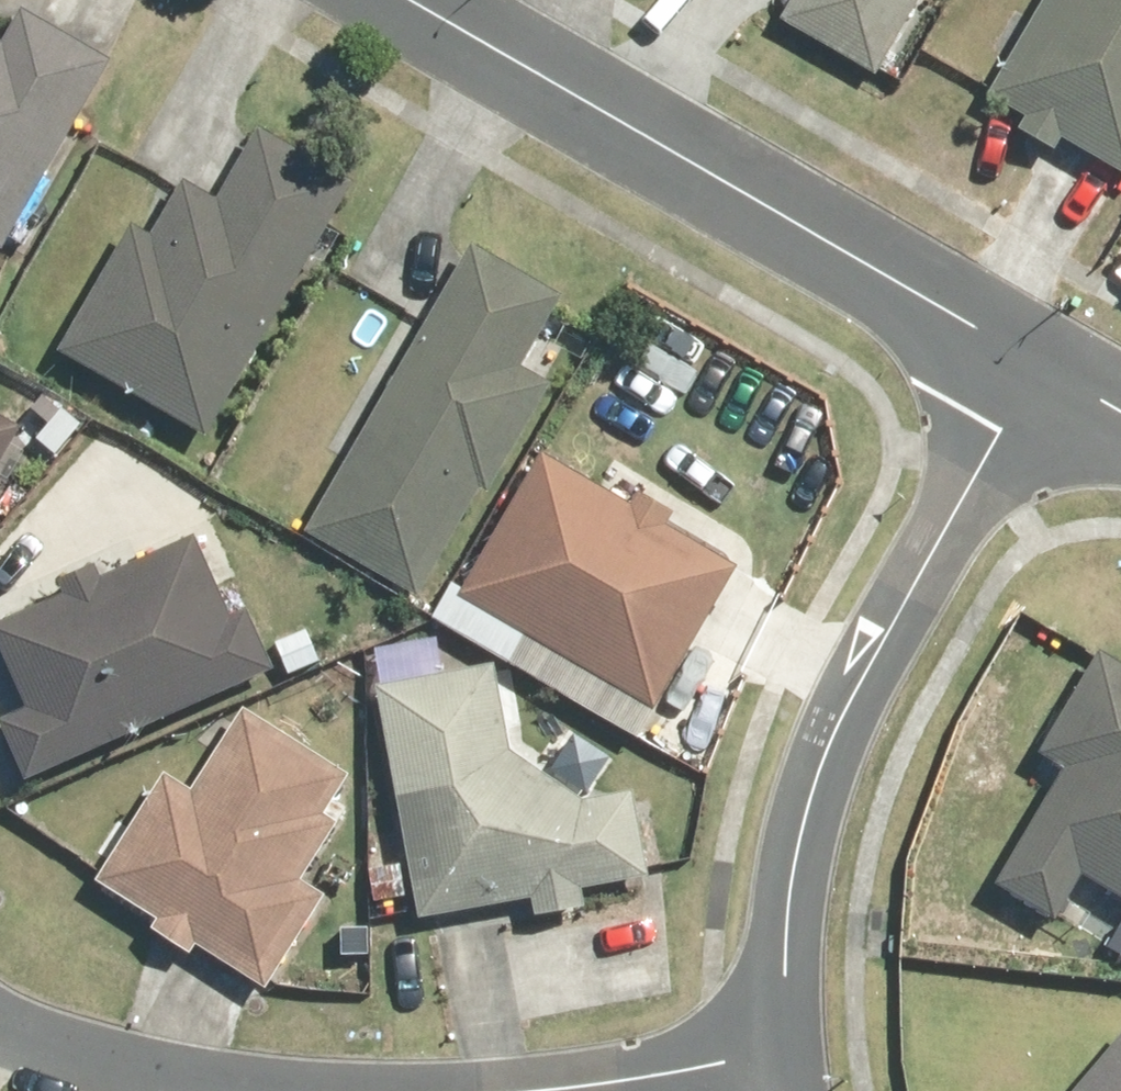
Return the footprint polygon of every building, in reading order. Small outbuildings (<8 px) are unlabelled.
[(786,21),(877,76),(923,0),(799,0),(786,21)] [(1120,167),(1120,0),(1053,0),(998,95),(1120,167)] [(5,244),(107,63),(0,4),(0,242),(5,244)] [(183,180),(85,350),(117,369),(113,377),(211,435),(358,190),(259,132),(218,200),(183,180)] [(479,261),(316,536),(406,589),(569,314),(479,261)] [(0,422),(0,461),(17,432),(0,422)] [(553,470),(481,594),(660,698),(732,574),(553,470)] [(53,771),(267,668),(205,541),(0,640),(0,662),(53,771)] [(1070,770),(1049,805),(998,883),(1055,920),(1086,872),(1120,893),(1120,663),(1098,651),(1043,755),(1070,770)] [(526,904),(651,882),(634,789),(585,797),(495,733),(486,680),(379,698),(403,829),(419,923),(526,904)] [(161,790),(98,885),(267,996),(330,902),(299,881),(359,784),(245,714),(188,808),(161,790)] [(1078,1090),(1120,1090),(1120,1039),(1078,1090)]
